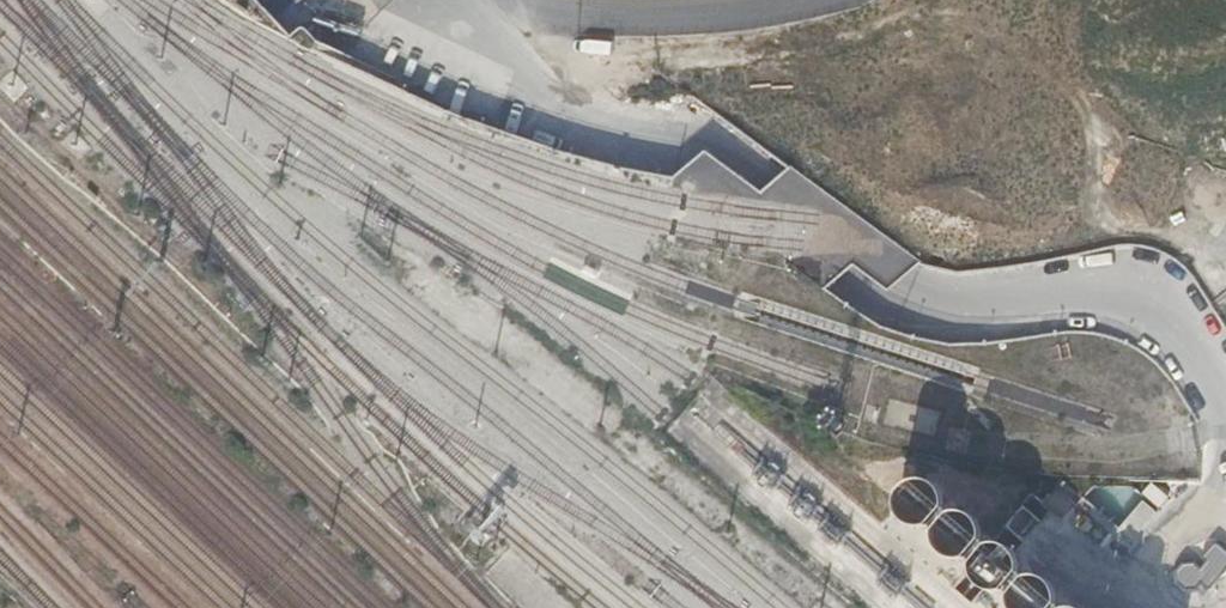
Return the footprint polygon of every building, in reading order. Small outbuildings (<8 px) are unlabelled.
[(905,489),(908,515),(1017,607),(1118,607),(1113,567),(1167,504),(1156,484),(1119,527),(1114,483),(1100,485),(1077,498),(1058,481),(1042,500),(998,505),(982,476),(915,483),(905,489)] [(1211,541),(1196,557),(1192,554),(1174,556),(1162,569),(1164,587),(1177,599),(1195,598),(1225,562),(1225,554),(1211,541)]
